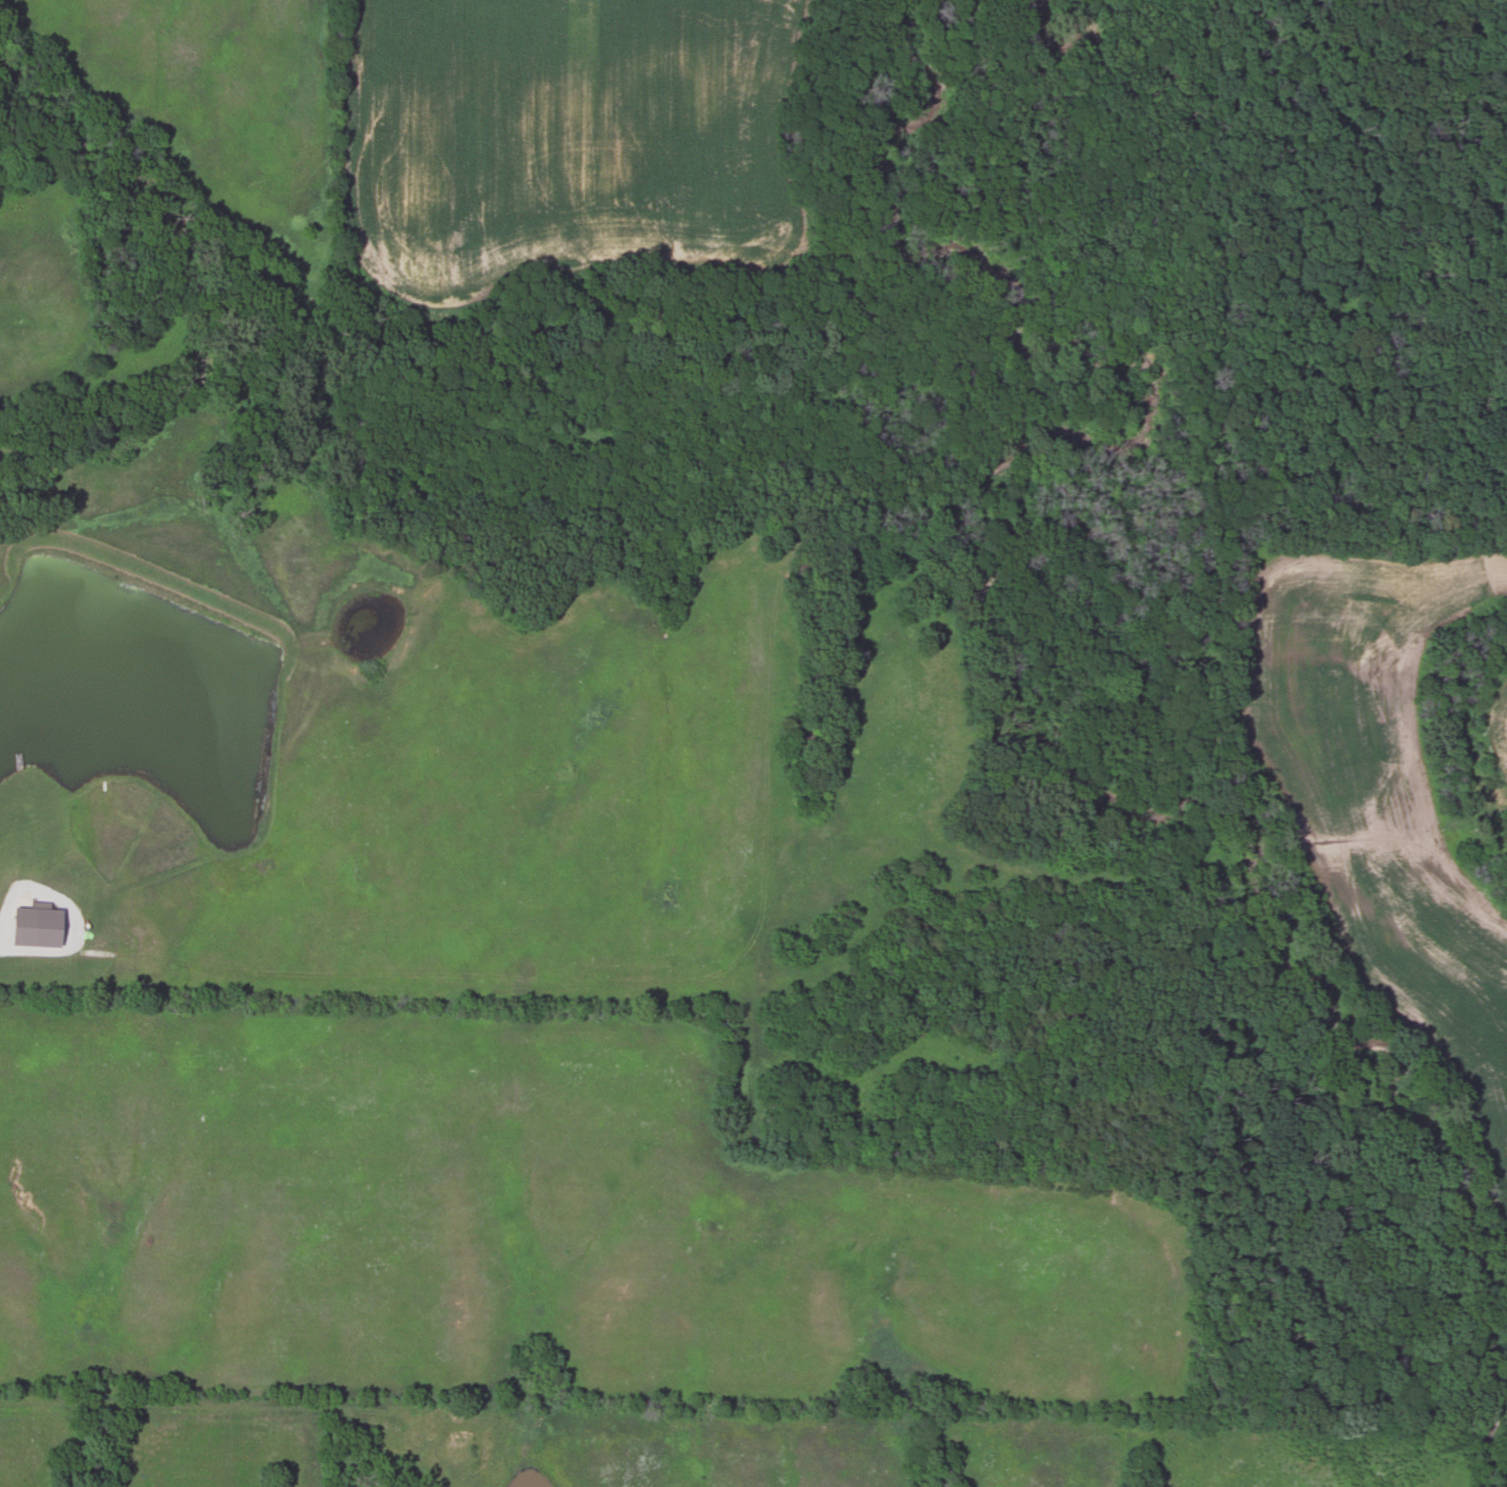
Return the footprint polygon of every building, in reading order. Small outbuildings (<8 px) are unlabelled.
[(62,910),(48,910),(48,903),(29,902),(29,909),(13,908),(12,946),(60,948),(62,910)]
